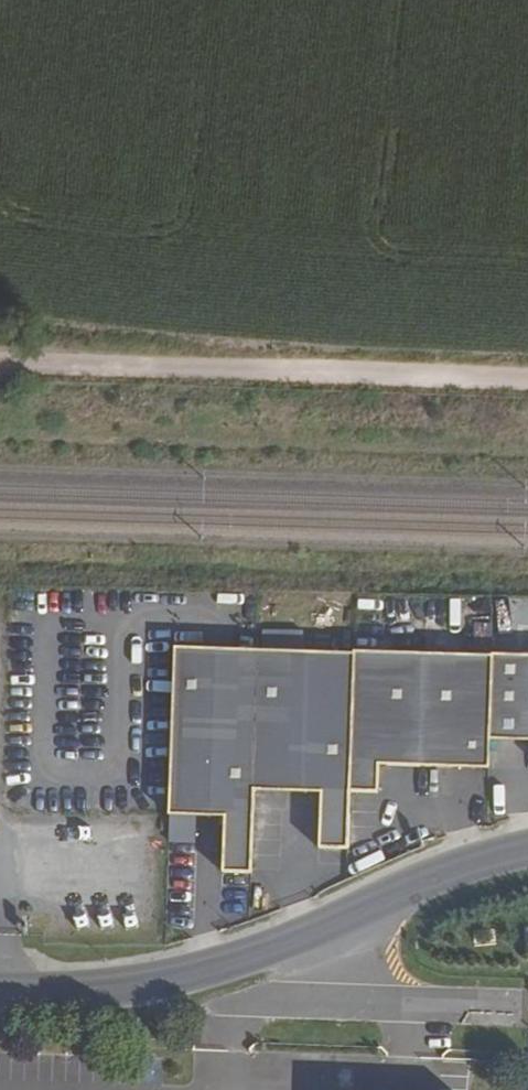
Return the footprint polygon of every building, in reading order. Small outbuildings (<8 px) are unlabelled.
[(259,651),(175,648),(169,815),(224,818),(222,873),(251,873),(253,791),(259,651)] [(353,655),(259,651),(253,791),(319,795),(317,850),(346,851),(349,794),(353,655)] [(353,655),(349,794),(377,794),(378,766),(488,770),(489,742),(492,657),(353,652),(353,655)] [(489,742),(527,743),(527,657),(492,655),(492,657),(489,742)]
